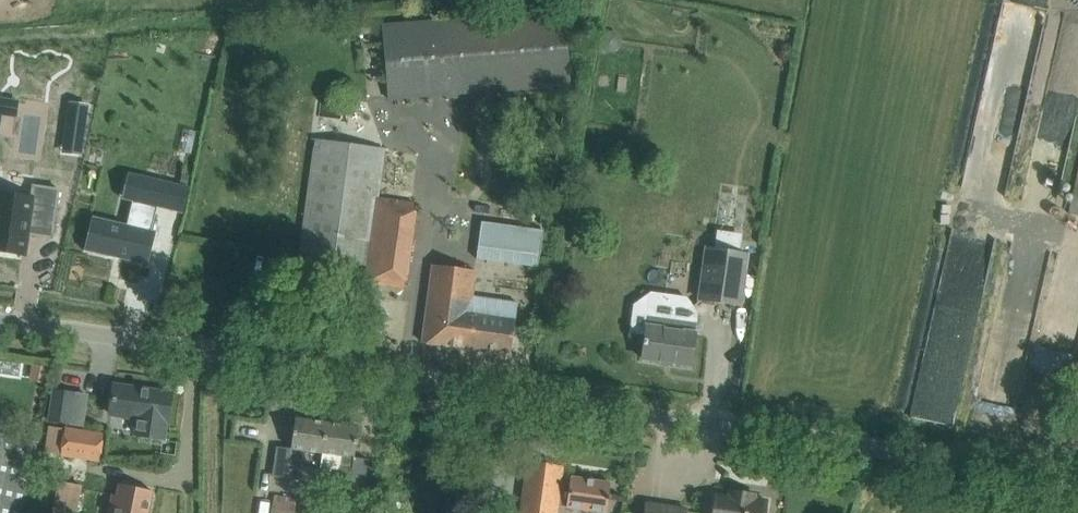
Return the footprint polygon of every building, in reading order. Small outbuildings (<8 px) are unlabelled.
[(565,12),(386,24),(391,99),(570,86),(565,12)] [(601,36),(600,45),(605,52),(613,53),(620,48),(622,40),(617,33),(608,31),(601,36)] [(318,137),(303,234),(300,256),(368,265),(378,195),(379,195),(385,146),(318,137)] [(145,177),(139,203),(156,207),(162,181),(145,177)] [(1069,215),(1077,217),(1077,177),(1069,215)] [(26,255),(29,235),(53,238),(60,189),(33,186),(32,197),(0,193),(0,252),(26,255)] [(414,200),(379,195),(378,195),(368,265),(365,282),(404,288),(407,266),(414,200)] [(85,249),(85,251),(148,266),(157,231),(152,230),(156,214),(138,209),(134,226),(93,216),(92,218),(94,219),(87,249),(85,249)] [(543,231),(485,222),(480,257),(500,260),(501,248),(539,253),(543,231)] [(740,305),(747,254),(708,248),(701,300),(740,305)] [(511,355),(514,334),(518,302),(472,295),(475,269),(434,264),(423,343),(511,355)] [(642,358),(691,365),(697,323),(648,316),(642,358)] [(167,422),(171,394),(115,386),(111,414),(139,418),(137,434),(164,438),(166,422),(167,422)] [(54,390),(50,421),(71,424),(76,393),(54,390)] [(291,450),(290,461),(303,463),(305,452),(324,455),(329,423),(296,418),(292,449),(291,450)] [(323,464),(322,469),(341,472),(342,466),(354,468),(355,458),(359,427),(329,423),(324,455),(323,464)] [(49,426),(44,453),(60,456),(65,430),(49,426)] [(105,437),(65,430),(60,456),(100,464),(105,437)] [(38,442),(0,434),(0,512),(23,512),(38,442)] [(279,447),(274,477),(301,480),(303,463),(290,461),(291,450),(292,449),(279,447)] [(341,472),(339,487),(365,490),(369,460),(355,458),(354,468),(342,466),(341,472)] [(521,512),(558,512),(559,508),(560,501),(562,476),(564,466),(528,461),(525,482),(521,512)] [(559,508),(567,509),(593,512),(606,512),(608,504),(611,483),(562,476),(560,501),(559,508)] [(119,484),(117,496),(113,495),(109,512),(149,512),(153,491),(119,484)] [(738,492),(730,491),(729,497),(716,495),(713,512),(766,512),(768,501),(755,499),(755,494),(738,492)] [(272,512),(294,512),(296,501),(274,497),(272,512)] [(646,504),(645,512),(687,512),(687,510),(646,504)]
